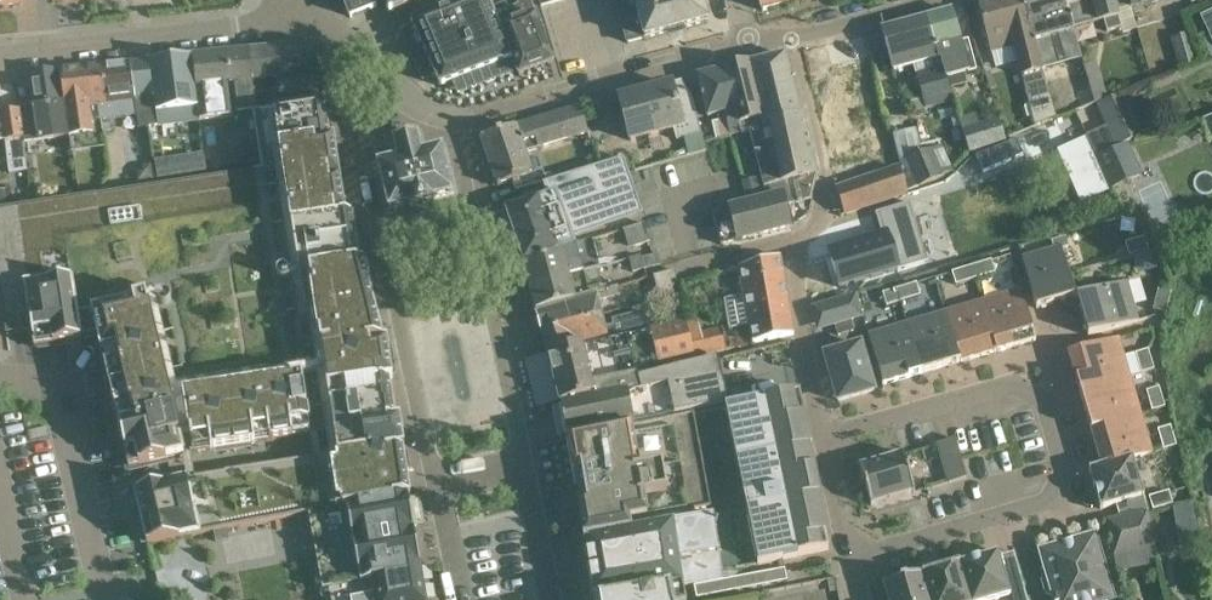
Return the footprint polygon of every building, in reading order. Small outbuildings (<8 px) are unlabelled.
[(374,0),(343,0),(350,16),(376,6),(374,0)] [(388,12),(414,0),(383,0),(388,12)] [(413,25),(401,30),(422,80),(435,75),(439,86),(452,81),(457,94),(513,72),(509,59),(512,58),(488,0),(464,0),(431,13),(411,21),(413,25)] [(495,13),(511,58),(512,58),(513,58),(518,73),(519,75),(521,75),(521,74),(550,63),(550,64),(551,63),(552,63),(551,60),(548,51),(535,19),(535,16),(536,16),(531,0),(519,0),(520,5),(497,12),(495,13)] [(676,31),(668,0),(616,0),(628,43),(644,39),(644,40),(676,31)] [(676,31),(707,22),(701,0),(668,0),(676,31)] [(763,11),(806,0),(760,0),(763,11)] [(1042,67),(1024,0),(989,0),(979,3),(993,53),(1012,48),(1020,78),(1022,77),(1028,102),(1024,107),(1026,117),(1033,119),(1034,121),(1054,116),(1042,72),(1043,71),(1042,67)] [(1064,0),(1024,0),(1042,67),(1059,63),(1052,36),(1057,34),(1065,63),(1081,59),(1073,30),(1064,0)] [(1073,30),(1104,21),(1107,31),(1121,27),(1122,32),(1136,28),(1130,8),(1128,0),(1064,0),(1073,30)] [(1131,9),(1161,0),(1129,0),(1131,9)] [(952,12),(929,18),(946,77),(968,71),(952,12)] [(1202,16),(1211,38),(1211,12),(1202,16)] [(902,25),(882,30),(893,70),(913,65),(916,76),(921,95),(909,99),(913,112),(937,106),(953,101),(946,77),(929,18),(902,25)] [(1191,34),(1170,40),(1179,70),(1199,64),(1191,34)] [(313,45),(255,50),(260,80),(316,73),(313,45)] [(251,113),(256,112),(254,95),(262,94),(260,80),(255,50),(231,53),(235,84),(229,84),(232,116),(251,113)] [(231,53),(196,56),(204,117),(205,120),(232,116),(229,84),(235,84),(231,53)] [(801,117),(785,55),(746,64),(765,126),(762,126),(749,130),(764,189),(782,184),(787,205),(810,200),(816,175),(818,175),(804,116),(801,117)] [(144,127),(163,124),(204,117),(196,56),(191,56),(191,57),(133,63),(144,127)] [(144,127),(133,63),(106,66),(110,100),(104,100),(107,119),(137,116),(139,128),(144,127)] [(1089,88),(1094,102),(1107,98),(1096,63),(1083,67),(1089,88)] [(765,126),(746,64),(721,70),(739,126),(761,121),(762,126),(765,126)] [(94,132),(92,120),(107,119),(104,100),(110,100),(106,66),(59,71),(69,136),(94,132)] [(739,126),(721,70),(697,76),(707,117),(724,113),(730,136),(741,133),(739,126)] [(69,136),(59,71),(29,74),(33,102),(18,104),(19,110),(20,110),(24,137),(25,143),(69,136)] [(316,73),(260,80),(262,94),(278,92),(281,108),(323,101),(317,73),(316,73)] [(705,150),(701,133),(691,97),(683,86),(682,81),(618,98),(630,141),(672,129),(676,140),(684,138),(688,155),(705,150)] [(1115,96),(1096,106),(1115,146),(1135,137),(1115,96)] [(339,454),(340,454),(401,445),(401,444),(403,444),(404,444),(402,434),(401,423),(400,419),(399,419),(395,419),(393,408),(389,380),(392,379),(389,360),(387,341),(386,341),(383,342),(383,341),(364,263),(359,264),(351,214),(345,215),(334,140),(330,140),(324,102),(323,102),(323,101),(281,108),(264,110),(256,112),(251,113),(253,119),(261,166),(260,166),(0,210),(0,300),(6,335),(7,335),(31,332),(32,332),(34,347),(35,347),(81,340),(80,338),(81,338),(96,334),(103,360),(129,469),(183,456),(183,455),(334,432),(334,434),(336,445),(337,454),(339,454)] [(516,127),(524,152),(538,147),(538,148),(588,133),(580,107),(516,127)] [(19,110),(0,113),(0,141),(24,137),(20,110),(19,110)] [(958,119),(960,125),(967,151),(1005,141),(999,118),(979,124),(976,114),(958,119)] [(515,193),(543,184),(546,183),(542,171),(532,175),(524,152),(516,127),(515,126),(480,138),(497,187),(511,182),(515,193)] [(922,152),(915,129),(892,135),(899,165),(907,192),(944,181),(943,177),(954,174),(952,168),(942,146),(922,152)] [(416,134),(393,140),(398,157),(377,162),(389,209),(409,204),(411,211),(434,205),(432,198),(452,193),(441,146),(421,151),(416,134)] [(1016,140),(976,157),(983,173),(1023,155),(1016,140)] [(546,183),(543,184),(548,196),(539,199),(506,210),(523,262),(524,264),(574,247),(571,237),(642,212),(623,158),(546,183)] [(899,168),(835,189),(844,214),(907,194),(899,168)] [(722,245),(738,240),(789,227),(781,195),(730,208),(729,207),(712,211),(722,245)] [(848,254),(831,259),(840,288),(898,271),(897,269),(907,266),(924,260),(914,227),(915,227),(913,221),(915,220),(910,203),(875,214),(876,215),(878,215),(884,234),(882,235),(856,243),(845,246),(848,254)] [(644,224),(624,230),(629,249),(649,243),(644,224)] [(1033,304),(1072,292),(1059,250),(1069,247),(1066,237),(1051,242),(1053,248),(1019,259),(1033,304)] [(1129,256),(1148,251),(1145,238),(1125,243),(1129,256)] [(574,247),(524,264),(530,285),(583,271),(579,259),(579,260),(574,247)] [(644,270),(641,255),(628,259),(632,273),(644,270)] [(738,267),(740,279),(752,343),(793,335),(780,256),(738,267)] [(972,266),(976,279),(995,273),(991,260),(972,266)] [(976,279),(972,266),(952,272),(956,285),(976,279)] [(597,293),(619,289),(618,286),(602,290),(596,269),(583,273),(583,271),(530,285),(536,307),(597,293)] [(673,270),(652,276),(659,300),(670,296),(676,280),(673,270)] [(1085,331),(1133,316),(1121,277),(1073,292),(1085,331)] [(897,289),(901,301),(920,295),(916,283),(897,289)] [(981,298),(996,347),(1033,336),(1018,287),(981,298)] [(597,293),(536,307),(537,311),(535,311),(542,334),(603,317),(599,302),(621,296),(619,289),(597,293)] [(901,301),(897,289),(876,295),(880,307),(901,301)] [(1158,290),(1153,310),(1166,313),(1171,293),(1158,290)] [(816,331),(851,321),(863,317),(856,293),(809,307),(816,331)] [(944,310),(958,359),(996,347),(981,298),(944,310)] [(906,321),(920,370),(958,359),(944,310),(906,321)] [(603,317),(542,334),(547,354),(657,325),(655,319),(635,324),(633,315),(612,321),(613,324),(606,327),(603,317)] [(695,359),(691,343),(686,323),(685,320),(658,328),(657,325),(547,354),(548,354),(547,355),(560,403),(595,393),(593,386),(635,375),(695,359)] [(702,333),(699,320),(686,323),(691,343),(695,359),(727,350),(722,328),(702,333)] [(920,370),(906,321),(868,333),(883,382),(920,370)] [(1126,371),(1121,356),(1114,333),(1065,348),(1077,386),(1126,371)] [(839,399),(874,388),(860,343),(825,353),(839,399)] [(1141,373),(1154,369),(1152,364),(1151,360),(1150,355),(1148,350),(1148,349),(1135,353),(1135,354),(1137,360),(1139,368),(1141,373)] [(685,367),(636,379),(635,375),(593,386),(595,393),(596,397),(560,405),(566,437),(632,423),(633,425),(681,414),(695,411),(728,405),(717,359),(685,367)] [(1126,371),(1077,386),(1089,424),(1138,409),(1126,371)] [(1152,410),(1165,407),(1163,401),(1159,387),(1146,391),(1150,405),(1152,410)] [(725,406),(760,562),(831,546),(819,493),(821,493),(810,444),(812,444),(800,389),(725,406)] [(1087,463),(1149,445),(1138,409),(1089,424),(1100,459),(1087,462),(1087,463)] [(712,515),(694,416),(566,439),(573,473),(575,473),(581,503),(578,504),(585,538),(681,522),(712,515)] [(1163,450),(1176,446),(1174,438),(1171,426),(1157,430),(1161,442),(1163,450)] [(949,478),(966,473),(955,434),(937,439),(949,478)] [(135,492),(147,545),(308,515),(408,497),(410,496),(402,445),(401,445),(340,454),(224,472),(225,473),(187,479),(135,492)] [(1149,445),(1087,463),(1099,501),(1142,488),(1131,451),(1149,446),(1149,445)] [(873,502),(916,489),(904,450),(861,463),(873,502)] [(1152,510),(1154,509),(1172,504),(1169,494),(1169,491),(1149,497),(1152,510)] [(408,497),(308,515),(323,591),(331,589),(331,590),(374,582),(410,577),(409,571),(421,568),(414,531),(408,497)] [(1148,512),(1107,520),(1114,556),(1155,548),(1148,512)] [(680,587),(683,586),(694,585),(723,581),(725,580),(738,578),(726,513),(712,515),(681,522),(585,538),(594,599),(629,595),(680,587)] [(1046,571),(1041,581),(1044,593),(1055,599),(1087,599),(1115,591),(1094,525),(1037,543),(1046,571)] [(961,557),(974,599),(1012,588),(999,545),(961,557)] [(933,599),(973,599),(974,599),(961,557),(923,568),(933,599)] [(374,582),(376,596),(357,599),(426,599),(421,568),(409,571),(410,577),(374,582)] [(923,568),(886,580),(892,599),(933,599),(923,568)] [(770,572),(772,584),(787,581),(785,569),(770,572)] [(757,586),(772,584),(770,572),(755,575),(757,586)] [(742,589),(757,586),(755,575),(740,577),(742,589)] [(727,592),(742,589),(740,577),(738,578),(725,580),(727,592)] [(712,595),(727,592),(725,580),(723,581),(710,583),(712,595)] [(697,598),(712,595),(710,583),(694,586),(697,598)] [(680,587),(629,595),(594,599),(683,599),(681,588),(680,588),(680,587)]
